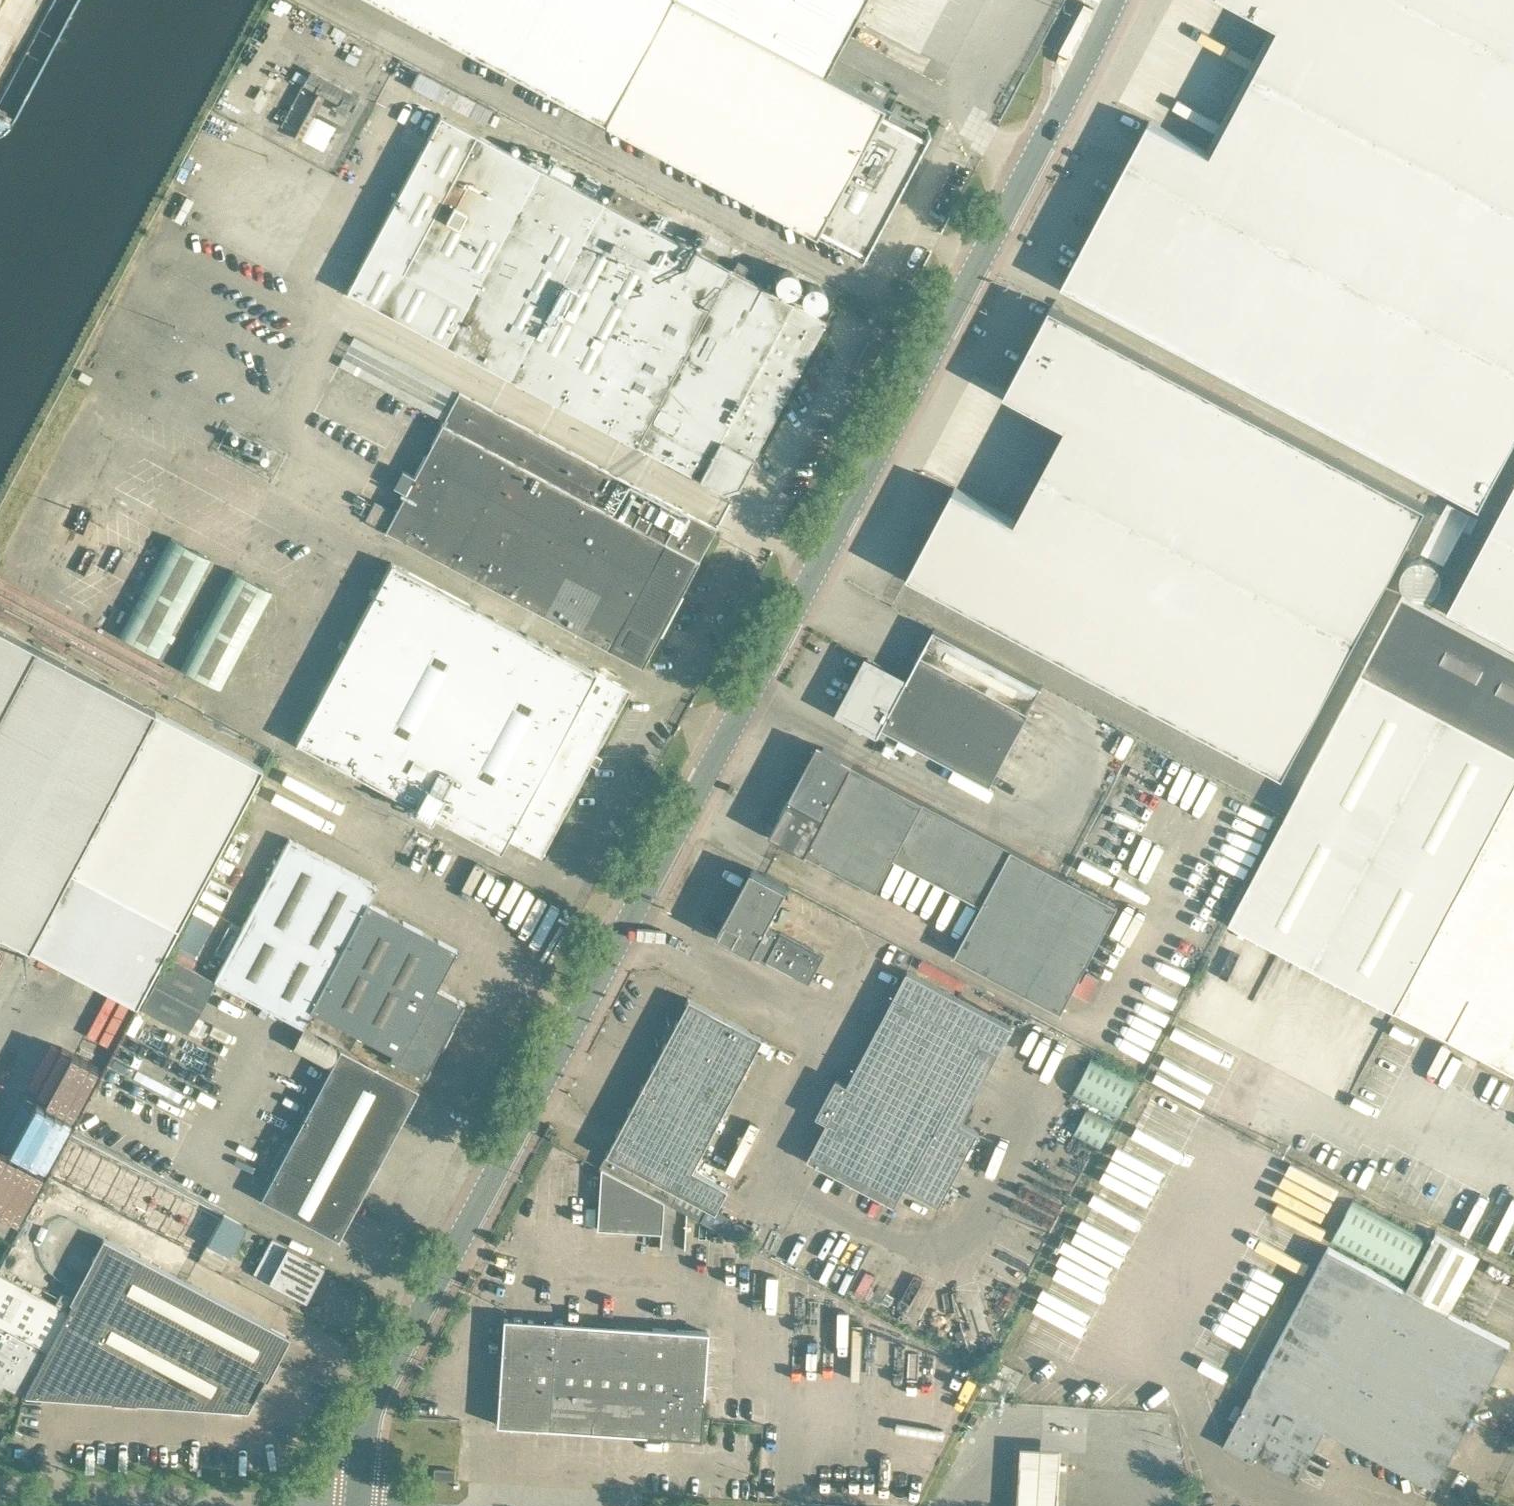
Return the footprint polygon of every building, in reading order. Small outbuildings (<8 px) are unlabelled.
[(604,119),(604,120),(815,233),(816,232),(815,231),(818,227),(863,251),(861,256),(862,256),(878,225),(881,219),(887,222),(887,221),(881,217),(881,218),(875,215),(896,177),(901,180),(900,180),(902,181),(929,129),(928,128),(925,133),(880,110),(882,105),(883,105),(883,104),(825,73),(864,0),(379,0),(604,119)] [(1150,120),(1063,283),(1480,505),(1513,441),(1513,0),(1231,0),(1279,26),(1211,153),(1150,120)] [(301,138),(322,149),(334,124),(312,114),(301,138)] [(347,290),(699,478),(722,491),(726,489),(728,493),(736,491),(735,487),(739,486),(780,407),(786,410),(791,401),(785,398),(826,322),(792,304),(793,303),(751,280),(755,272),(747,267),(747,266),(737,260),(732,270),(709,258),(713,250),(702,244),(698,252),(646,225),(654,209),(615,188),(607,203),(440,115),(347,290)] [(870,312),(856,304),(852,311),(866,318),(870,312)] [(1427,504),(1052,304),(1006,391),(1067,424),(1017,519),(955,486),(909,573),(1284,772),(1427,504)] [(879,328),(888,333),(895,320),(886,316),(879,328)] [(1185,349),(1165,339),(1146,329),(1140,342),(1179,361),(1185,349)] [(459,391),(394,512),(374,501),(365,519),(642,666),(716,528),(459,391)] [(1449,606),(1452,607),(1483,624),(1513,640),(1513,483),(1449,606)] [(1448,499),(1422,549),(1445,561),(1472,511),(1448,499)] [(158,655),(210,558),(172,537),(120,634),(158,655)] [(1416,554),(1398,583),(1425,600),(1443,571),(1416,554)] [(296,741),(500,850),(507,838),(541,856),(591,763),(597,766),(602,756),(596,753),(630,689),(391,562),(296,741)] [(234,570),(181,667),(219,688),(271,591),(234,570)] [(1396,1008),(1513,1071),(1513,654),(1435,612),(1403,594),(1361,672),(1227,919),(1396,1008)] [(136,1005),(262,767),(0,628),(0,933),(136,1005)] [(868,657),(845,701),(854,706),(849,716),(879,733),(908,679),(868,657)] [(1062,1007),(1116,894),(807,747),(766,833),(876,885),(890,857),(978,899),(952,954),(1062,1007)] [(378,885),(289,838),(214,979),(303,1027),(304,1024),(349,1049),(357,1034),(393,1053),(390,1057),(425,1076),(439,1049),(437,1048),(449,1026),(451,1027),(464,1002),(436,987),(457,949),(369,902),(378,885)] [(753,868),(718,934),(810,983),(825,955),(768,925),(789,887),(753,868)] [(167,957),(140,1008),(185,1032),(212,981),(167,957)] [(829,1121),(809,1157),(851,1179),(850,1181),(854,1183),(855,1181),(896,1203),(905,1185),(940,1203),(979,1130),(961,1121),(1012,1025),(908,970),(848,1084),(837,1078),(818,1115),(829,1121)] [(599,1166),(601,1167),(632,1184),(706,1223),(726,1187),(690,1168),(760,1037),(688,998),(599,1166)] [(289,1047),(327,1063),(336,1043),(298,1027),(289,1047)] [(338,1238),(418,1089),(341,1047),(261,1197),(338,1238)] [(1092,1057),(1072,1094),(1117,1118),(1137,1081),(1092,1057)] [(475,1089),(470,1098),(475,1100),(480,1092),(475,1089)] [(1,1146),(38,1166),(62,1120),(51,1115),(52,1114),(26,1100),(1,1146)] [(1087,1108),(1073,1135),(1100,1149),(1114,1123),(1087,1108)] [(549,1135),(554,1126),(549,1124),(544,1132),(549,1135)] [(127,1214),(148,1175),(71,1134),(50,1173),(127,1214)] [(601,1167),(597,1228),(629,1230),(632,1184),(601,1167)] [(221,1214),(148,1175),(127,1214),(200,1253),(221,1214)] [(28,1189),(0,1176),(0,1238),(5,1240),(28,1189)] [(1402,1282),(1425,1238),(1354,1199),(1330,1243),(1402,1282)] [(223,1213),(206,1245),(229,1257),(232,1251),(246,1226),(223,1213)] [(1329,1246),(1224,1444),(1274,1470),(1277,1465),(1299,1477),(1313,1451),(1326,1427),(1435,1485),(1511,1343),(1443,1307),(1473,1251),(1440,1234),(1411,1290),(1329,1246)] [(68,1312),(26,1395),(114,1401),(114,1403),(115,1403),(116,1401),(136,1402),(136,1404),(137,1404),(137,1402),(159,1404),(161,1375),(228,1379),(227,1408),(247,1409),(247,1408),(252,1399),(253,1399),(264,1379),(247,1370),(270,1326),(104,1238),(92,1259),(113,1270),(91,1312),(73,1302),(72,1303),(68,1312)] [(254,1272),(273,1282),(306,1300),(324,1266),(272,1238),(254,1272)] [(475,1277),(469,1274),(465,1283),(470,1286),(475,1277)] [(3,1383),(25,1395),(68,1312),(0,1275),(0,1389),(3,1383)] [(497,1424),(549,1427),(701,1437),(708,1331),(504,1318),(497,1424)] [(968,1422),(974,1425),(978,1416),(973,1413),(968,1422)] [(4,1444),(9,1435),(3,1432),(2,1436),(0,1435),(0,1442),(4,1444)] [(1058,1446),(1018,1445),(1017,1505),(1056,1505),(1058,1446)] [(434,1469),(434,1479),(454,1480),(455,1470),(434,1469)]
